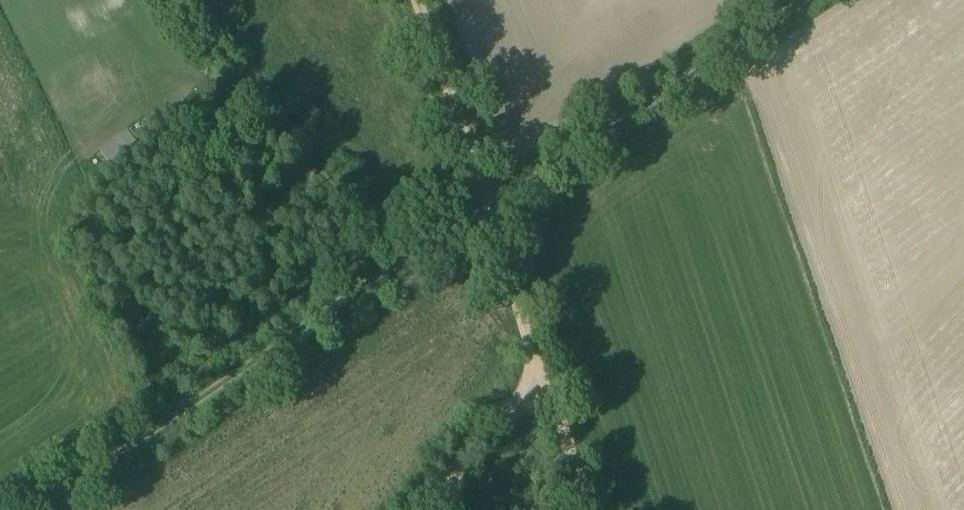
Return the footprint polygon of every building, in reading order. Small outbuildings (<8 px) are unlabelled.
[(132,121),(102,150),(117,166),(148,138),(132,121)]
